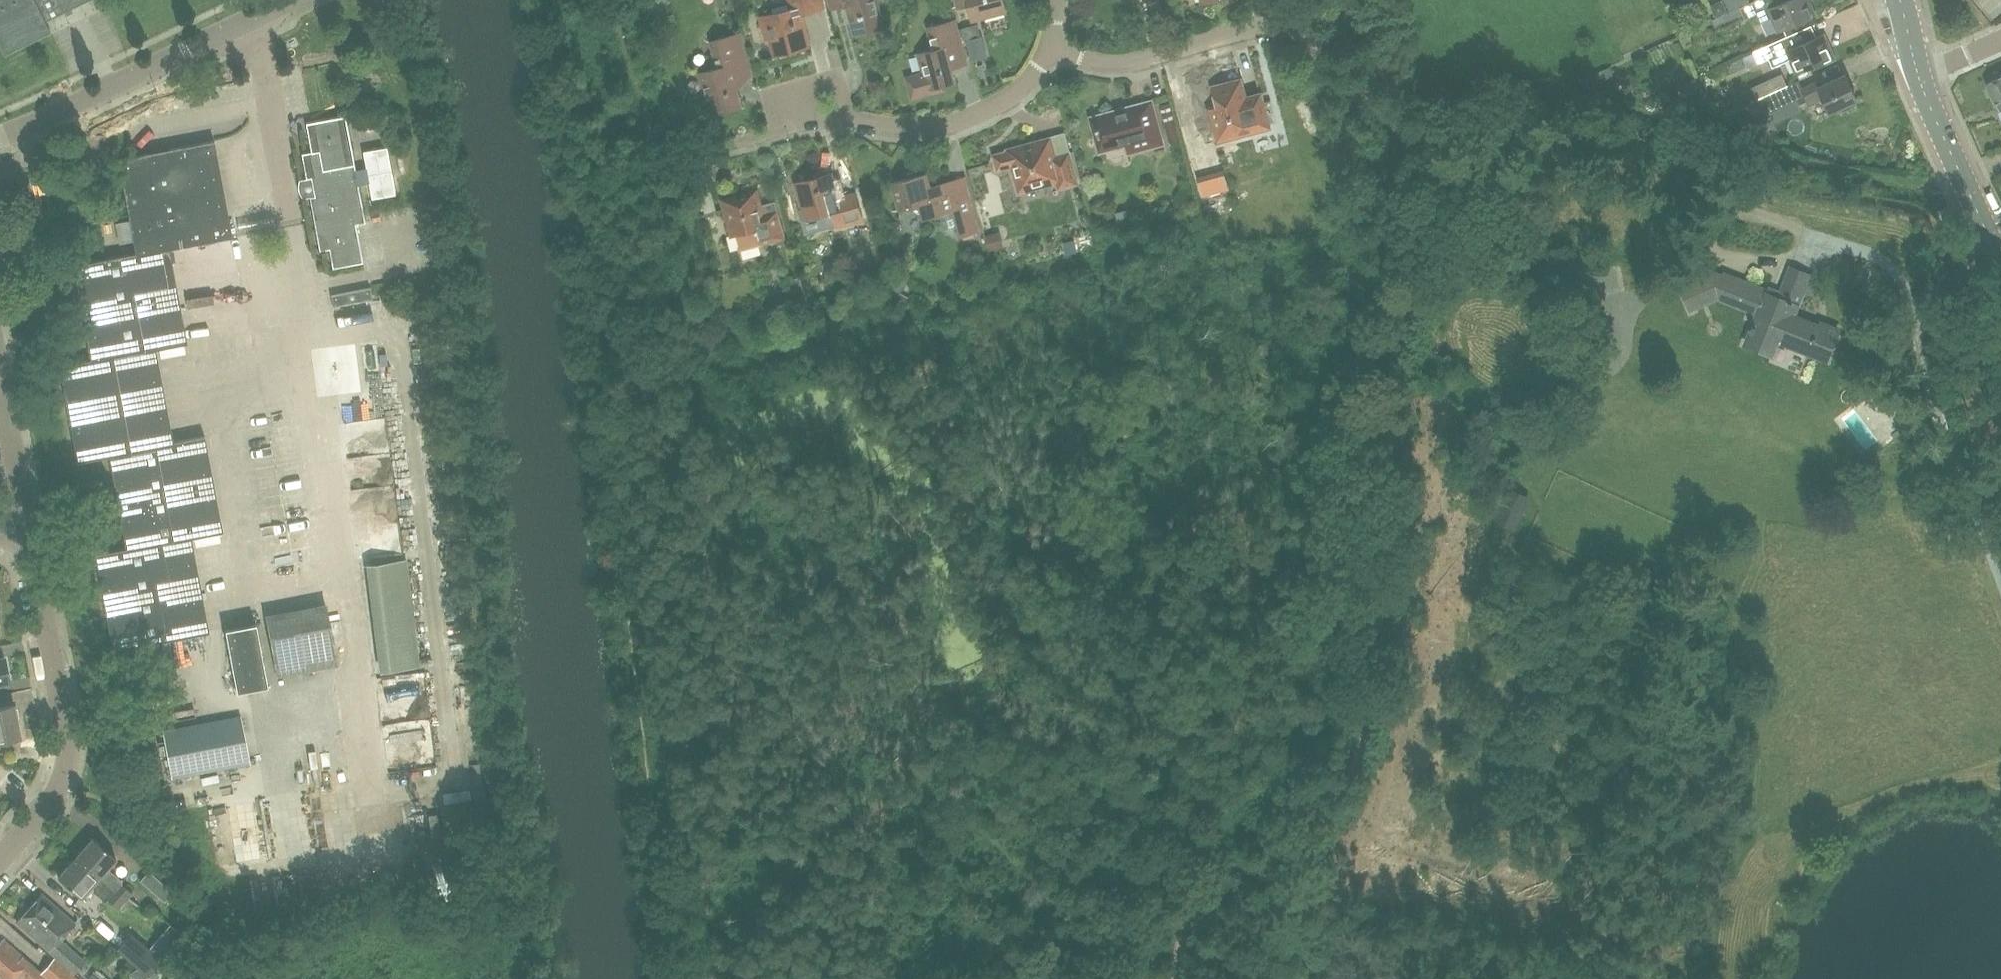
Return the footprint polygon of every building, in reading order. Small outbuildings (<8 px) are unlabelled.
[(4,54),(50,31),(46,22),(90,0),(0,0),(0,47),(4,54)] [(801,14),(824,8),(821,0),(789,0),(792,10),(760,18),(766,41),(775,38),(780,56),(810,48),(801,14)] [(832,10),(847,6),(855,35),(882,28),(875,0),(830,0),(832,10)] [(958,9),(967,6),(972,22),(1007,13),(1003,0),(955,0),(958,9)] [(1738,9),(1711,21),(1714,28),(1743,15),(1746,20),(1758,15),(1762,24),(1773,19),(1779,32),(1815,15),(1808,0),(1791,0),(1777,6),(1774,0),(1758,0),(1738,9)] [(952,69),(967,65),(963,49),(955,22),(953,23),(947,4),(938,6),(944,25),(928,29),(934,51),(919,55),(925,75),(908,80),(913,99),(931,94),(930,91),(956,83),(952,69)] [(725,111),(741,107),(731,66),(747,62),(740,35),(711,42),(717,65),(714,69),(699,73),(709,111),(719,108),(725,111)] [(1833,57),(1823,35),(1796,47),(1790,35),(1754,52),(1759,64),(1769,60),(1773,68),(1791,60),(1797,73),(1833,57)] [(1782,73),(1751,88),(1757,100),(1759,99),(1788,85),(1782,73)] [(1788,85),(1759,99),(1764,110),(1766,114),(1769,113),(1779,109),(1796,101),(1798,106),(1807,101),(1807,102),(1808,102),(1818,124),(1844,112),(1856,106),(1854,102),(1857,101),(1845,76),(1819,88),(1817,83),(1802,90),(1798,81),(1788,85)] [(1986,83),(2000,116),(2000,76),(1986,83)] [(1212,89),(1217,107),(1209,109),(1218,143),(1270,128),(1260,92),(1245,97),(1240,81),(1212,89)] [(1130,154),(1163,145),(1152,105),(1094,121),(1102,151),(1128,144),(1130,154)] [(366,222),(346,116),(306,123),(312,152),(302,153),(308,182),(303,183),(305,194),(310,193),(321,251),(330,249),(334,268),(364,262),(356,224),(366,222)] [(91,359),(60,365),(78,461),(109,455),(126,548),(96,553),(114,650),(210,632),(192,538),(223,532),(205,435),(174,440),(157,349),(188,343),(170,249),(233,237),(226,198),(223,181),(219,162),(215,140),(118,159),(136,253),(73,265),(91,359)] [(1054,158),(1050,141),(1009,152),(993,157),(997,171),(1013,167),(1020,193),(1057,183),(1059,189),(1078,184),(1070,154),(1054,158)] [(735,165),(735,155),(718,155),(717,164),(735,165)] [(937,186),(929,180),(927,174),(926,170),(907,175),(909,179),(892,184),(900,211),(912,208),(922,213),(924,220),(953,212),(960,238),(964,237),(964,240),(975,238),(974,234),(980,232),(972,206),(970,198),(956,202),(950,182),(937,186)] [(837,199),(831,174),(796,184),(805,220),(833,212),(837,228),(863,221),(855,194),(837,199)] [(741,199),(725,203),(739,251),(783,238),(776,213),(761,217),(759,209),(762,208),(762,204),(758,190),(740,195),(741,199)] [(1714,274),(1681,289),(1689,306),(1710,296),(1759,315),(1747,346),(1772,356),(1778,341),(1827,360),(1838,330),(1829,326),(1827,329),(1794,316),(1804,291),(1809,277),(1810,276),(1791,269),(1779,300),(1741,285),(1743,282),(1725,275),(1724,278),(1714,274)] [(333,306),(372,299),(370,288),(330,295),(333,306)] [(379,672),(419,667),(406,559),(365,565),(379,672)] [(330,609),(270,620),(280,673),(340,662),(330,609)] [(237,691),(268,685),(256,623),(226,629),(237,691)] [(0,656),(0,681),(9,679),(4,655),(0,656)] [(399,775),(442,769),(432,700),(397,705),(400,724),(411,722),(414,742),(395,744),(399,775)] [(21,735),(14,703),(0,706),(0,740),(21,735)] [(173,773),(251,761),(244,713),(166,724),(173,773)] [(77,857),(126,900),(133,892),(122,882),(123,880),(108,867),(117,857),(94,837),(77,857)] [(119,908),(126,900),(77,857),(60,876),(82,896),(91,886),(107,900),(108,898),(119,908)] [(164,902),(173,892),(167,887),(148,870),(140,881),(158,897),(164,902)] [(75,970),(84,959),(60,939),(75,922),(43,894),(19,922),(75,970)] [(163,959),(132,932),(117,949),(148,976),(163,959)] [(4,939),(0,944),(0,978),(2,978),(14,978),(19,973),(25,978),(77,978),(54,959),(42,973),(4,939)]
